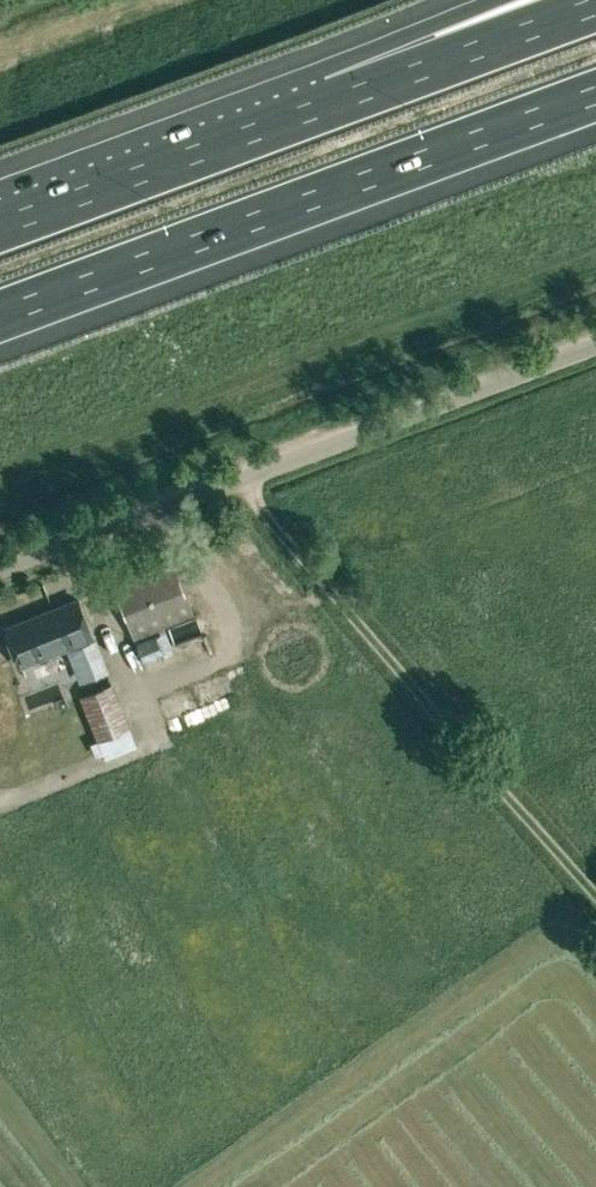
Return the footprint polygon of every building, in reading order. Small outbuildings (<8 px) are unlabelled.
[(134,639),(196,615),(174,560),(112,584),(134,639)] [(95,637),(79,600),(1,629),(15,666),(95,637)] [(72,648),(84,681),(111,671),(99,639),(72,648)] [(99,741),(130,728),(131,728),(112,683),(80,696),(99,741)] [(130,728),(99,741),(106,759),(137,746),(130,728)]
